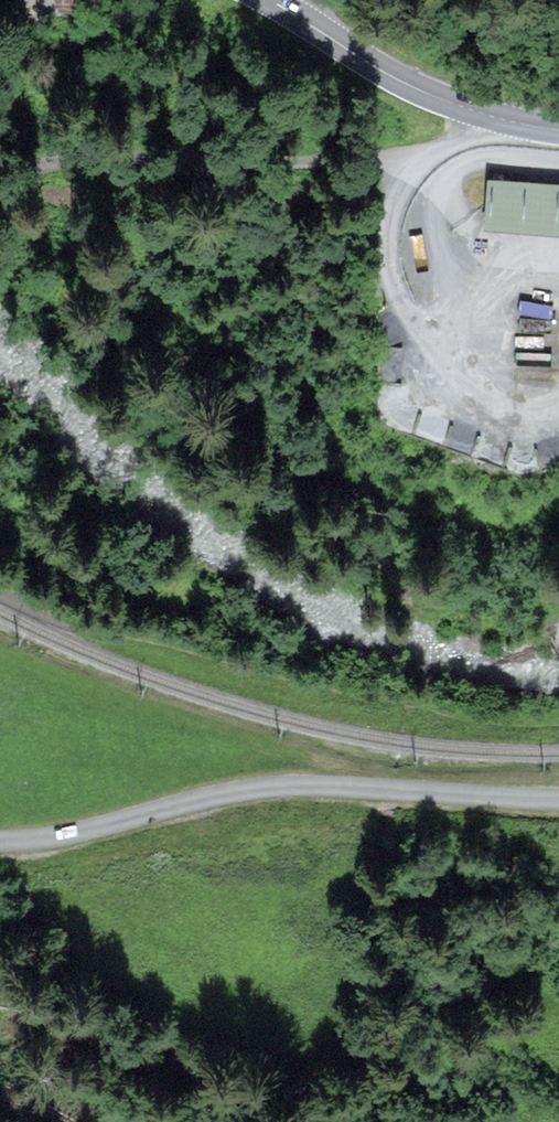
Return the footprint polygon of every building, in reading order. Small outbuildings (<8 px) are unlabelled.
[(497,176),(492,228),(558,235),(558,182),(497,176)]
